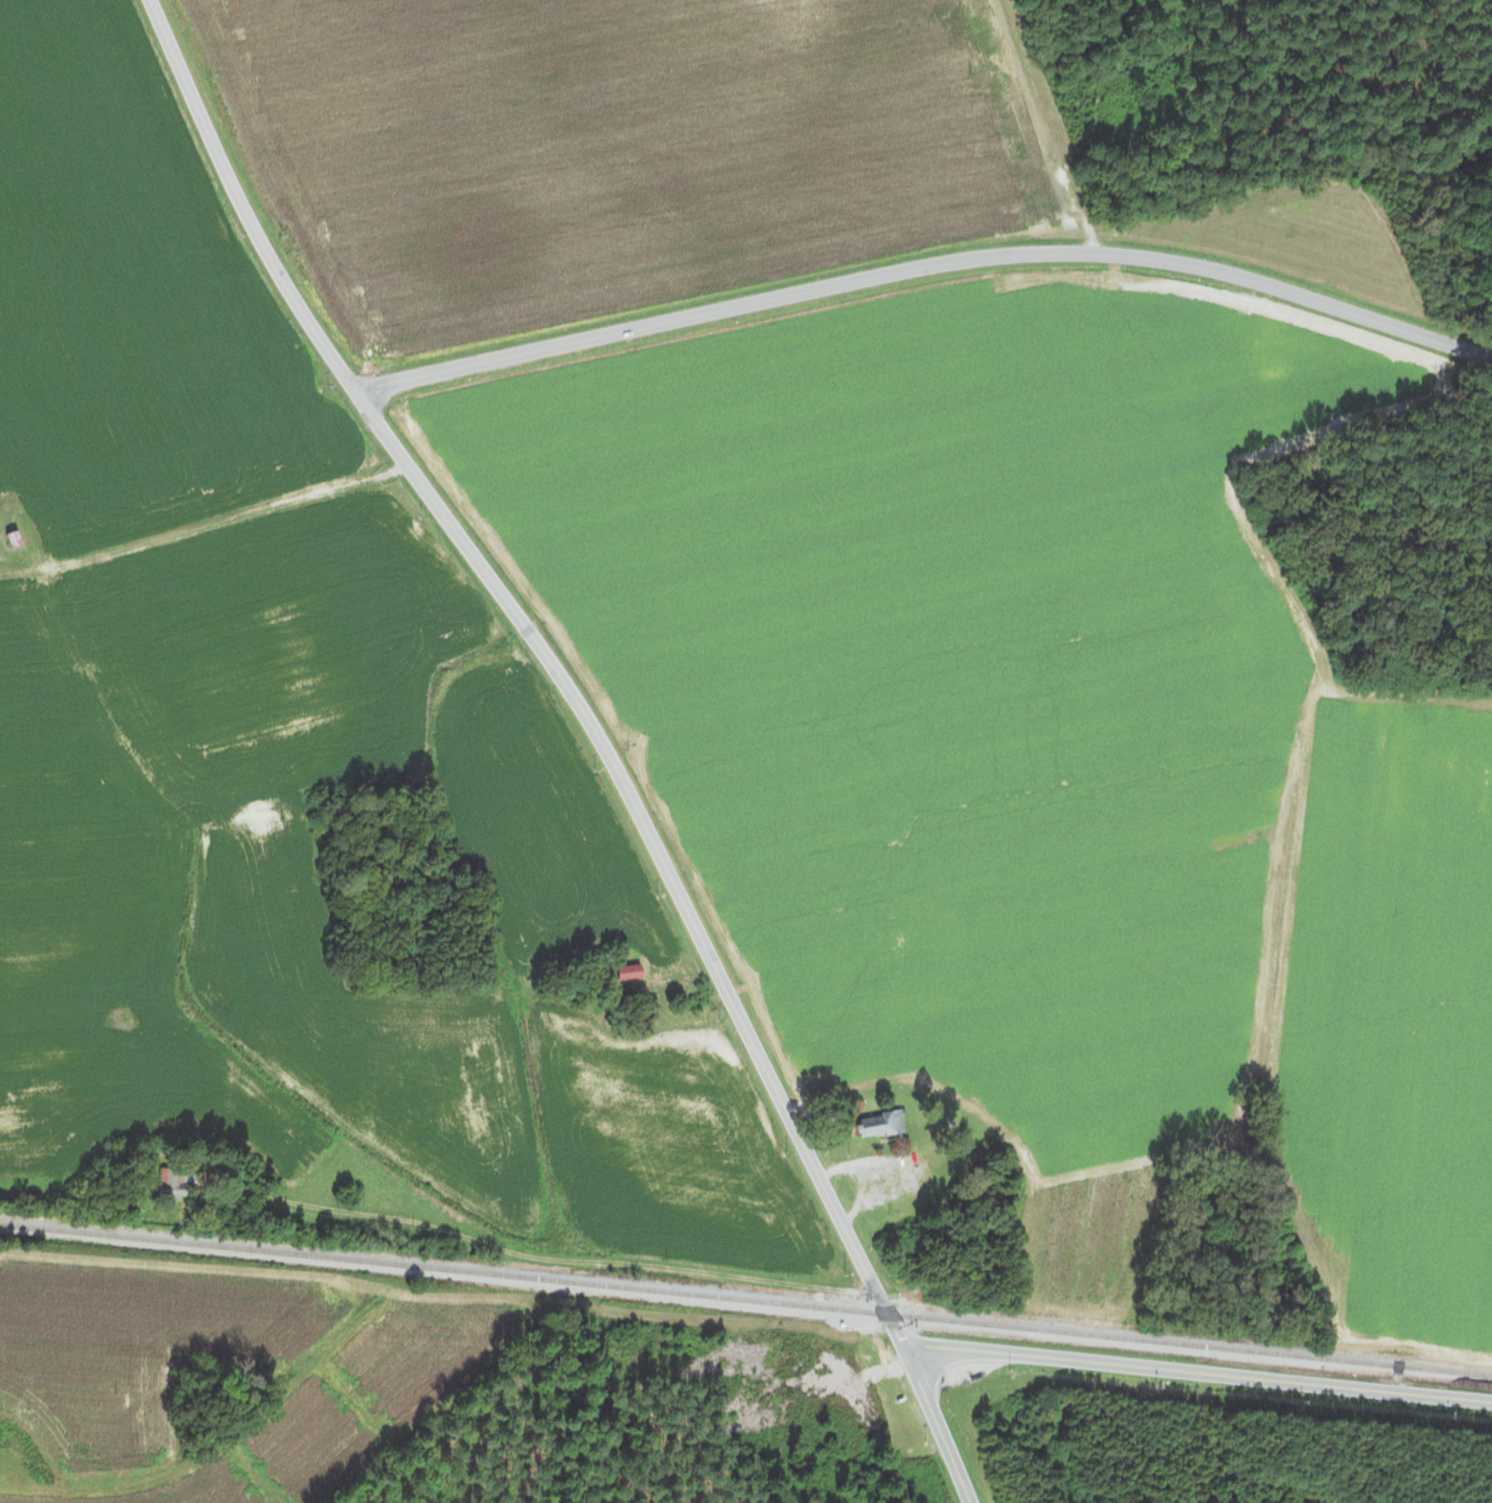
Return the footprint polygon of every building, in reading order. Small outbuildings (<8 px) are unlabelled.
[(635,976),(633,962),(606,964),(608,979),(635,976)] [(853,1139),(900,1129),(895,1106),(848,1116),(853,1139)] [(191,1194),(191,1171),(153,1171),(153,1194),(191,1194)]
